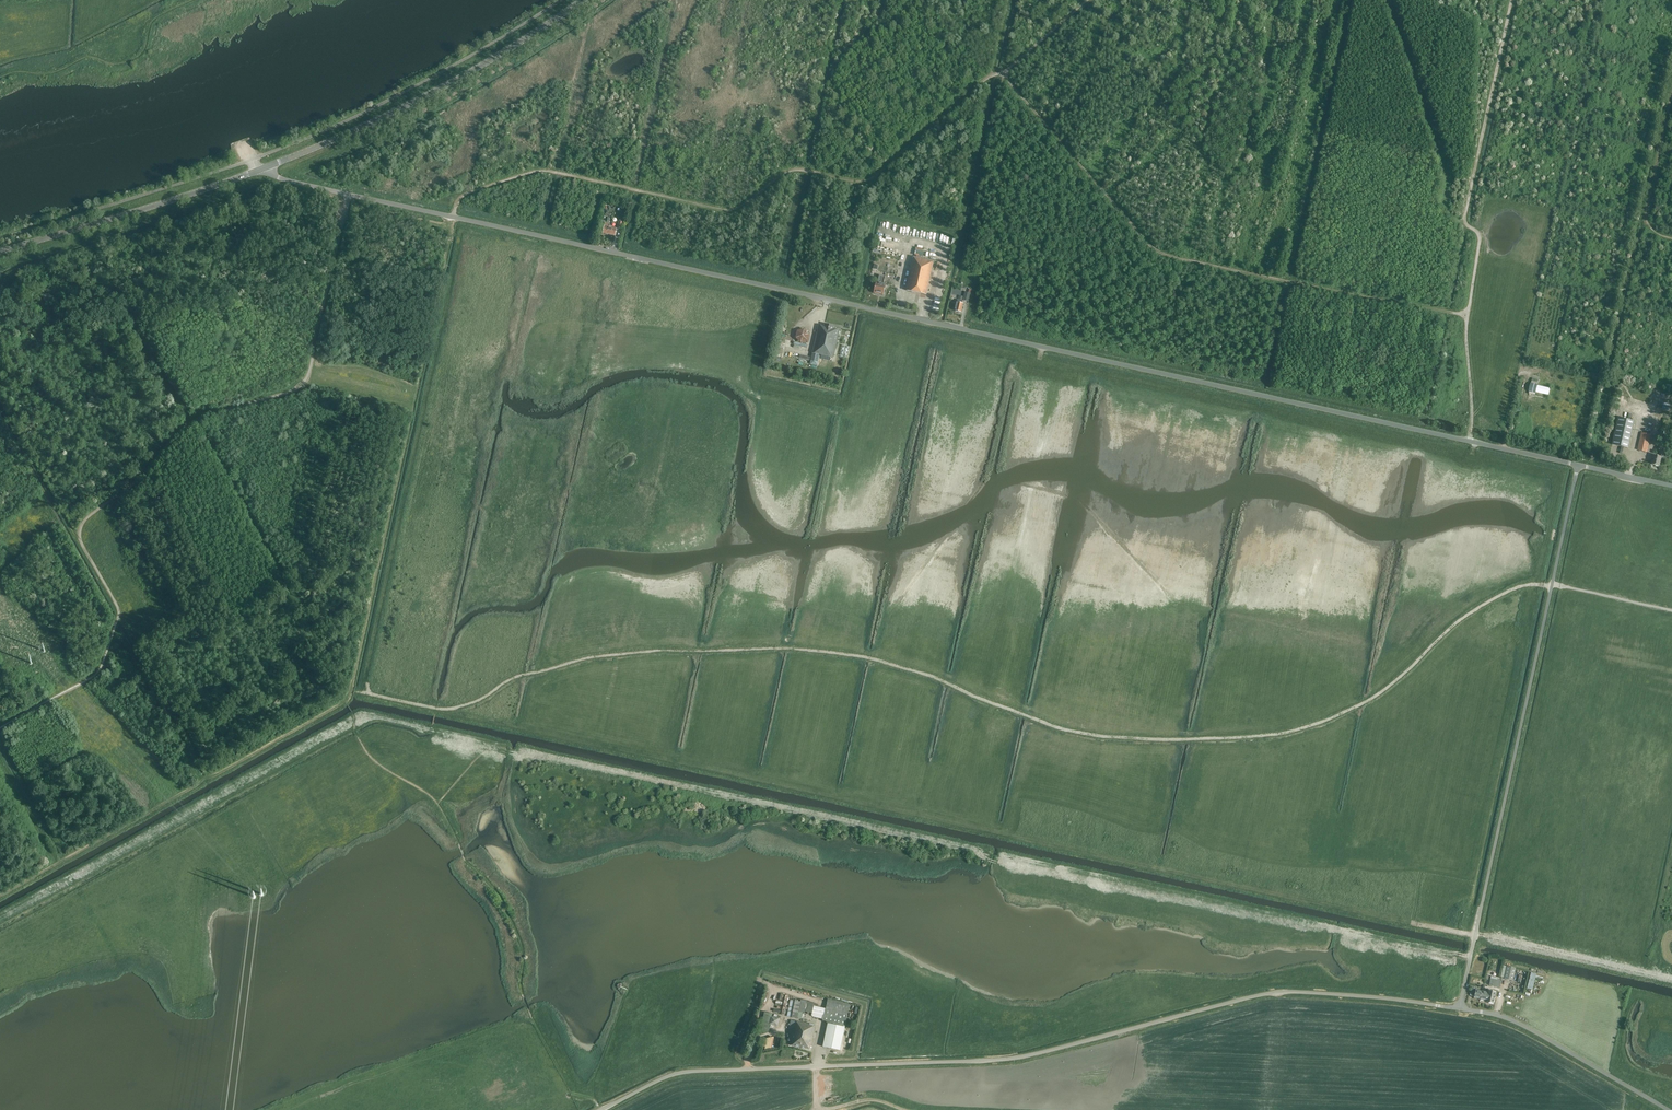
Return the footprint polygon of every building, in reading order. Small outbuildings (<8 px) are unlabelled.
[(602,233),(615,236),(616,228),(608,226),(609,223),(605,223),(602,233)] [(925,257),(927,251),(922,249),(923,246),(918,244),(915,253),(925,257)] [(926,294),(934,261),(914,257),(907,290),(926,294)] [(884,294),(886,284),(883,284),(885,276),(879,275),(878,281),(876,281),(876,282),(874,292),(884,294)] [(958,299),(957,302),(955,311),(961,312),(963,303),(962,303),(963,301),(962,300),(963,296),(959,295),(958,300),(958,299)] [(832,357),(833,357),(840,330),(834,328),(835,327),(825,324),(824,326),(818,325),(812,353),(811,358),(800,355),(798,362),(817,366),(819,355),(832,357)] [(795,338),(801,343),(808,341),(810,333),(804,328),(797,331),(795,338)] [(1540,382),(1547,384),(1548,377),(1542,375),(1540,382)] [(1539,380),(1532,378),(1529,392),(1535,394),(1539,380)] [(1536,401),(1542,403),(1544,396),(1537,395),(1536,401)] [(1628,448),(1634,421),(1618,418),(1612,444),(1628,448)] [(1647,452),(1651,435),(1642,433),(1638,450),(1647,452)] [(1663,458),(1664,452),(1661,451),(1660,456),(1655,455),(1653,464),(1660,466),(1662,457),(1663,458)] [(1513,980),(1516,968),(1507,965),(1507,966),(1503,965),(1500,977),(1504,978),(1513,980)] [(1533,989),(1536,973),(1530,972),(1528,988),(1533,989)] [(1500,988),(1502,981),(1497,980),(1498,978),(1491,976),(1489,985),(1500,988)] [(1470,995),(1474,996),(1474,998),(1480,999),(1482,990),(1477,989),(1478,988),(1472,987),(1470,995)] [(1480,999),(1486,1000),(1485,1001),(1493,1003),(1496,992),(1488,990),(1488,992),(1482,990),(1480,999)] [(813,1016),(822,1019),(825,1021),(828,1022),(845,1026),(848,1014),(850,1004),(828,999),(826,1008),(825,1009),(814,1005),(814,1003),(801,999),(801,1002),(795,1000),(791,999),(787,1016),(792,1017),(792,1018),(802,1020),(803,1013),(805,1013),(805,1011),(812,1013),(813,1014),(813,1016)] [(780,1018),(772,1016),(773,1013),(765,1012),(762,1024),(763,1024),(760,1033),(769,1031),(771,1024),(778,1026),(780,1018)] [(791,1046),(801,1048),(810,1050),(816,1025),(791,1020),(788,1036),(789,1037),(788,1041),(792,1041),(791,1046)] [(828,1022),(823,1046),(840,1050),(845,1026),(828,1022)]
